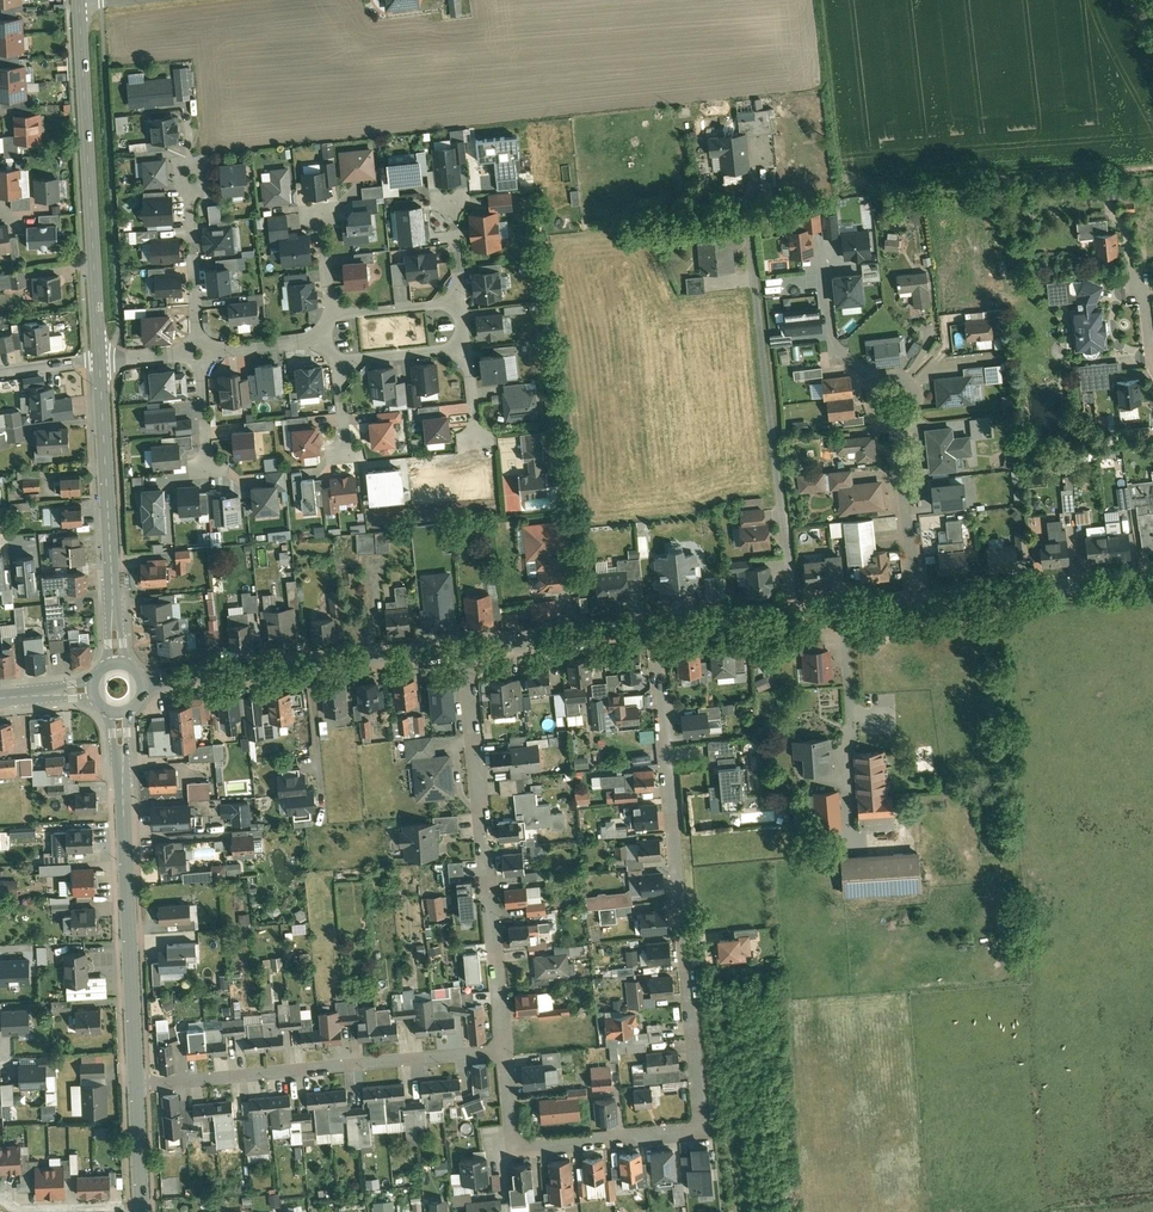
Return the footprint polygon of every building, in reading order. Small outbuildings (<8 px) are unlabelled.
[(453,16),(462,15),(460,0),(453,0),(451,0),(453,16)] [(21,3),(2,4),(2,11),(17,10),(24,10),(23,2),(21,2),(21,3)] [(0,11),(0,19),(17,18),(17,10),(2,11),(0,11)] [(23,34),(22,18),(17,18),(0,19),(0,35),(23,34)] [(0,35),(0,52),(19,50),(24,50),(23,34),(0,35)] [(0,52),(0,59),(20,58),(19,50),(0,52)] [(0,59),(0,67),(20,66),(20,58),(0,59)] [(25,82),(25,66),(20,66),(0,67),(0,83),(25,82)] [(187,77),(177,78),(178,86),(188,85),(187,77)] [(170,79),(130,83),(132,104),(172,100),(170,79)] [(0,83),(0,99),(1,99),(22,98),(26,98),(25,82),(0,83)] [(188,85),(178,86),(179,99),(189,98),(188,85)] [(22,98),(1,99),(1,107),(23,106),(22,98)] [(770,108),(755,110),(756,118),(739,120),(741,134),(745,134),(745,135),(772,132),(770,108)] [(38,114),(16,116),(17,135),(18,142),(19,142),(43,140),(42,130),(39,130),(38,114)] [(164,117),(152,119),(155,141),(168,140),(178,139),(177,132),(178,132),(177,123),(175,123),(175,116),(172,114),(166,115),(164,117)] [(121,132),(121,122),(125,122),(124,115),(112,116),(113,133),(121,132)] [(741,134),(720,137),(721,138),(711,140),(712,153),(722,152),(724,171),(740,170),(748,169),(745,135),(745,134),(741,134)] [(17,135),(4,135),(5,157),(19,156),(19,142),(18,142),(17,135)] [(510,137),(478,140),(480,160),(496,159),(497,174),(513,173),(510,137)] [(168,140),(155,141),(147,141),(148,151),(148,150),(157,149),(169,148),(168,140)] [(465,140),(452,141),(452,147),(456,146),(458,160),(467,159),(465,140)] [(332,155),(331,142),(320,143),(321,156),(332,155)] [(452,147),(435,148),(439,183),(460,181),(458,160),(456,146),(452,147)] [(148,151),(135,152),(136,161),(144,160),(144,159),(158,158),(157,149),(157,150),(148,151)] [(372,149),(342,152),(345,178),(370,176),(369,168),(374,167),(372,149)] [(426,151),(418,152),(419,160),(421,173),(428,173),(426,151)] [(158,158),(144,159),(144,160),(146,184),(168,183),(166,158),(158,158)] [(419,160),(389,163),(392,183),(421,180),(421,173),(419,160)] [(335,161),(321,162),(322,171),(326,171),(328,183),(338,182),(335,161)] [(245,162),(222,165),(225,194),(244,192),(243,179),(247,178),(245,162)] [(288,168),(272,170),(273,181),(264,182),(266,203),(291,201),(292,201),(290,189),(288,168)] [(0,170),(0,193),(0,196),(20,195),(18,169),(0,170)] [(740,170),(725,171),(726,181),(741,180),(740,170)] [(322,171),(305,173),(307,197),(329,195),(328,183),(326,171),(322,171)] [(1145,178),(1146,193),(1152,192),(1152,177),(1145,178)] [(57,178),(37,179),(38,200),(59,199),(57,178)] [(383,184),(362,186),(363,198),(376,197),(385,196),(383,184)] [(297,188),(290,189),(292,201),(291,201),(291,203),(299,202),(297,188)] [(578,204),(577,189),(569,190),(570,204),(578,204)] [(510,193),(490,195),(492,210),(512,208),(510,193)] [(166,197),(145,198),(145,206),(142,210),(148,216),(148,222),(173,221),(172,196),(166,197)] [(31,197),(12,198),(12,209),(31,208),(31,197)] [(363,198),(355,199),(356,211),(370,210),(377,210),(376,197),(363,198)] [(1152,198),(1134,200),(1135,211),(1152,209),(1152,198)] [(1134,200),(1119,202),(1120,213),(1135,211),(1134,200)] [(221,203),(209,204),(210,221),(222,220),(221,203)] [(422,205),(398,208),(401,241),(429,238),(427,221),(424,221),(422,205)] [(356,211),(353,211),(350,215),(351,221),(349,221),(350,230),(350,231),(368,230),(372,229),(370,210),(356,211)] [(287,213),(269,215),(271,232),(289,230),(287,213)] [(496,213),(472,215),(473,225),(472,225),(473,238),(475,238),(476,248),(500,246),(496,213)] [(837,213),(821,214),(822,228),(823,237),(839,236),(837,213)] [(61,214),(40,215),(40,225),(58,224),(58,225),(62,225),(61,214)] [(821,214),(803,216),(804,225),(812,224),(813,229),(822,228),(821,214)] [(1107,218),(1079,221),(1080,237),(1096,236),(1099,257),(1118,255),(1116,231),(1109,232),(1107,218)] [(40,225),(40,227),(28,228),(29,248),(48,246),(48,244),(59,243),(58,225),(58,224),(40,225)] [(12,250),(10,238),(8,225),(0,226),(0,252),(12,250)] [(225,227),(207,228),(208,235),(204,235),(205,246),(209,246),(209,252),(233,250),(231,226),(225,227)] [(158,229),(137,230),(138,242),(152,241),(152,240),(159,240),(158,229)] [(810,229),(789,232),(792,256),(801,255),(804,257),(808,257),(811,254),(813,254),(810,229)] [(297,232),(289,233),(289,230),(271,232),(272,239),(282,238),(284,263),(311,261),(309,235),(298,236),(297,232)] [(368,230),(350,231),(350,230),(345,231),(346,242),(369,240),(368,230)] [(868,232),(843,234),(845,258),(871,255),(868,232)] [(905,252),(907,235),(884,232),(883,249),(905,252)] [(728,236),(698,240),(702,273),(732,269),(728,236)] [(17,237),(10,238),(12,250),(13,259),(21,258),(17,237)] [(159,240),(152,240),(152,241),(153,260),(180,258),(179,239),(159,240)] [(374,251),(355,253),(356,262),(366,261),(367,262),(375,261),(374,251)] [(436,253),(424,255),(423,254),(424,253),(423,253),(420,254),(420,253),(419,254),(419,255),(407,256),(407,262),(409,277),(410,277),(419,276),(420,276),(423,279),(424,279),(427,278),(427,279),(428,278),(430,275),(431,275),(438,274),(436,253)] [(238,257),(217,259),(218,268),(229,267),(229,269),(239,269),(238,257)] [(356,262),(345,263),(347,286),(369,283),(368,281),(371,275),(371,269),(367,264),(367,262),(366,261),(356,262)] [(862,263),(863,271),(864,282),(880,280),(878,261),(862,263)] [(407,262),(392,263),(394,284),(410,283),(410,277),(409,277),(407,262)] [(501,262),(480,265),(481,273),(497,271),(497,272),(502,271),(501,262)] [(166,267),(149,268),(150,276),(157,276),(157,275),(166,275),(166,267)] [(218,268),(207,269),(210,291),(231,288),(229,269),(229,267),(218,268)] [(24,270),(1,275),(3,288),(13,286),(13,288),(26,285),(25,278),(24,270)] [(481,273),(475,273),(478,299),(480,299),(483,301),(494,299),(496,297),(499,296),(499,288),(501,288),(500,279),(498,279),(497,272),(497,271),(481,273)] [(863,271),(835,273),(837,302),(866,300),(864,282),(863,271)] [(307,272),(286,274),(287,284),(291,284),(291,283),(308,282),(307,272)] [(926,272),(898,275),(899,292),(914,290),(916,306),(930,304),(926,272)] [(166,275),(157,275),(157,276),(157,279),(155,281),(155,288),(158,290),(158,294),(182,293),(181,274),(166,275)] [(59,275),(38,277),(34,277),(35,298),(61,296),(59,275)] [(703,276),(686,278),(687,293),(704,291),(703,276)] [(1086,279),(1049,283),(1051,301),(1078,299),(1084,284),(1086,279)] [(1086,279),(1084,284),(1078,299),(1095,301),(1102,285),(1087,279),(1086,279)] [(308,282),(291,283),(291,284),(293,297),(291,297),(292,307),(300,307),(304,310),(308,306),(317,305),(316,299),(318,298),(317,289),(313,290),(312,281),(308,282)] [(264,292),(250,294),(250,301),(258,300),(258,304),(265,303),(264,292)] [(1095,301),(1078,299),(1079,310),(1073,310),(1077,348),(1084,348),(1085,352),(1089,356),(1095,355),(1099,350),(1099,346),(1106,345),(1105,334),(1107,334),(1106,318),(1103,318),(1102,307),(1096,308),(1095,301)] [(250,301),(229,303),(231,323),(260,320),(258,304),(258,300),(250,301)] [(524,312),(523,304),(502,305),(502,313),(524,312)] [(168,305),(147,306),(147,316),(169,314),(168,305)] [(791,335),(823,332),(821,307),(783,311),(786,334),(770,335),(771,346),(792,344),(791,335)] [(1002,308),(972,311),(973,320),(991,318),(991,319),(1003,317),(1002,308)] [(147,316),(145,316),(146,339),(171,338),(170,314),(147,316)] [(503,314),(477,317),(479,337),(505,334),(503,314)] [(973,320),(967,320),(968,338),(992,336),(991,319),(991,318),(973,320)] [(37,322),(25,322),(27,351),(40,350),(40,349),(50,348),(48,323),(37,324),(37,322)] [(0,337),(0,346),(1,352),(15,349),(12,334),(0,337)] [(904,334),(864,339),(867,359),(875,358),(876,366),(901,363),(900,356),(907,355),(904,334)] [(942,343),(936,339),(929,350),(935,354),(942,343)] [(515,344),(494,346),(495,355),(504,354),(504,355),(516,353),(515,344)] [(779,354),(780,364),(789,363),(788,352),(779,354)] [(495,355),(482,356),(484,380),(507,377),(504,355),(504,354),(495,355)] [(1108,362),(1086,364),(1087,374),(1092,373),(1106,372),(1108,371),(1108,362)] [(273,363),(259,364),(260,373),(261,391),(262,390),(283,388),(280,363),(273,364),(273,363)] [(436,363),(414,365),(416,383),(417,391),(421,391),(438,389),(436,363)] [(321,365),(298,368),(299,379),(300,393),(301,393),(303,393),(305,395),(320,393),(321,391),(321,392),(323,392),(323,391),(324,391),(321,365)] [(985,365),(964,367),(965,377),(971,376),(971,383),(987,381),(985,365)] [(822,366),(794,370),(795,379),(823,375),(822,366)] [(395,367),(371,369),(374,395),(388,393),(397,392),(396,383),(395,367)] [(174,369),(148,372),(150,394),(176,392),(175,374),(174,369)] [(1106,372),(1092,373),(1094,387),(1108,386),(1106,372)] [(185,373),(175,374),(176,392),(176,395),(187,394),(185,373)] [(260,373),(250,374),(250,378),(252,396),(263,395),(262,390),(261,391),(260,373)] [(239,374),(220,375),(223,404),(242,402),(242,400),(240,379),(239,374)] [(850,376),(822,379),(824,398),(827,398),(853,395),(850,376)] [(965,377),(937,380),(940,404),(973,400),(971,383),(971,376),(965,377)] [(250,378),(240,379),(242,400),(253,399),(252,396),(250,378)] [(299,379),(289,380),(291,401),(302,400),(301,393),(300,393),(299,379)] [(1139,379),(1119,381),(1121,404),(1122,404),(1122,408),(1132,407),(1132,403),(1141,402),(1139,379)] [(406,382),(396,383),(397,392),(388,393),(389,403),(408,401),(406,384),(406,382)] [(526,382),(504,385),(505,392),(527,390),(526,382)] [(416,383),(406,384),(408,401),(408,404),(422,403),(421,391),(417,391),(416,383)] [(53,387),(44,388),(43,385),(31,385),(32,410),(33,415),(45,414),(45,413),(54,413),(55,413),(54,399),(53,387)] [(505,392),(505,393),(507,412),(508,419),(520,418),(537,416),(534,389),(527,390),(505,392)] [(853,395),(827,398),(830,419),(843,418),(856,416),(856,415),(854,395),(853,395)] [(32,396),(22,396),(23,411),(32,410),(32,396)] [(72,397),(54,399),(55,413),(54,413),(55,420),(75,417),(72,397)] [(440,404),(419,407),(420,418),(426,418),(426,417),(441,416),(440,404)] [(175,407),(147,410),(149,429),(159,428),(159,430),(169,429),(169,427),(172,426),(177,426),(177,420),(175,407)] [(20,411),(6,413),(6,415),(8,427),(22,425),(20,411)] [(400,411),(379,413),(380,421),(393,420),(393,421),(401,420),(400,411)] [(864,414),(856,415),(856,416),(843,418),(844,425),(865,422),(864,414)] [(309,415),(288,417),(289,429),(293,428),(310,426),(309,415)] [(441,416),(426,417),(426,418),(428,439),(450,437),(447,415),(441,416)] [(990,416),(971,418),(973,436),(992,434),(990,416)] [(192,418),(177,420),(177,426),(172,426),(173,433),(193,431),(192,418)] [(267,419),(245,421),(246,430),(255,429),(255,430),(267,429),(267,419)] [(380,421),(372,422),(372,428),(371,429),(369,431),(369,436),(372,438),(373,438),(374,445),(382,444),(382,449),(385,452),(391,451),(393,448),(393,443),(395,443),(393,421),(393,420),(380,421)] [(22,425),(8,427),(10,441),(24,439),(22,425)] [(310,426),(293,428),(294,447),(292,449),(293,453),(297,456),(300,456),(302,453),(319,451),(318,442),(320,442),(320,432),(317,432),(316,425),(310,426)] [(69,428),(38,430),(39,450),(36,450),(36,459),(53,458),(52,450),(70,449),(69,428)] [(952,428),(928,430),(932,471),(956,468),(955,454),(971,453),(969,437),(953,438),(952,428)] [(246,430),(233,431),(236,456),(257,454),(255,430),(255,429),(246,430)] [(541,431),(522,433),(524,450),(531,450),(530,441),(542,439),(541,431)] [(192,434),(175,436),(176,444),(179,444),(180,455),(182,454),(186,449),(186,448),(193,447),(192,434)] [(875,435),(838,439),(840,451),(861,449),(862,458),(875,457),(874,443),(875,443),(875,435)] [(542,439),(530,441),(531,450),(544,448),(543,439),(542,439)] [(176,444),(154,446),(155,466),(181,464),(180,455),(179,444),(176,444)] [(524,450),(523,451),(524,460),(529,459),(531,473),(519,474),(521,496),(549,493),(548,483),(550,483),(550,481),(548,481),(547,471),(542,472),(541,458),(545,458),(544,448),(531,450),(524,450)] [(263,457),(263,469),(275,468),(275,456),(263,457)] [(285,469),(268,471),(269,485),(277,484),(277,488),(287,487),(285,469)] [(851,469),(830,472),(832,488),(841,487),(841,486),(853,485),(851,469)] [(302,471),(292,472),(293,479),(303,478),(302,471)] [(824,472),(799,475),(801,491),(826,488),(824,472)] [(80,475),(62,476),(62,482),(63,492),(63,494),(81,493),(80,475)] [(931,485),(949,483),(949,475),(927,477),(928,488),(931,488),(931,485)] [(341,478),(332,479),(333,487),(334,501),(338,500),(349,499),(349,495),(357,494),(355,476),(348,477),(348,476),(341,476),(341,478)] [(303,478),(293,479),(295,498),(302,497),(304,512),(318,510),(317,505),(316,493),(315,479),(315,477),(303,478)] [(41,478),(24,479),(25,490),(42,488),(41,478)] [(322,478),(315,479),(316,493),(323,492),(323,488),(322,478)] [(1128,485),(1131,506),(1138,505),(1143,504),(1142,496),(1152,495),(1152,481),(1131,484),(1128,485)] [(853,485),(841,486),(841,487),(843,504),(841,504),(840,507),(840,510),(844,513),(847,513),(849,511),(849,509),(883,506),(880,482),(853,485)] [(949,483),(931,485),(931,488),(933,506),(964,504),(962,482),(949,483)] [(269,485),(253,487),(256,512),(279,509),(277,488),(277,484),(269,485)] [(199,486),(179,487),(181,513),(200,512),(201,511),(200,492),(199,486)] [(333,487),(323,488),(324,504),(325,510),(339,509),(338,500),(334,501),(333,487)] [(143,503),(143,510),(164,509),(163,505),(164,505),(164,488),(143,490),(144,503),(143,503)] [(220,488),(208,489),(208,491),(210,511),(217,510),(216,496),(221,496),(220,488)] [(1074,488),(1062,489),(1064,511),(1076,510),(1074,488)] [(208,491),(200,492),(201,511),(200,512),(200,513),(210,513),(210,511),(208,491)] [(323,492),(316,493),(317,505),(324,504),(323,492)] [(221,496),(216,496),(217,510),(218,521),(241,519),(239,494),(221,496)] [(1138,505),(1141,529),(1144,552),(1152,551),(1152,503),(1143,504),(1138,505)] [(82,505),(54,506),(54,516),(55,516),(55,524),(64,524),(64,525),(83,524),(82,505)] [(0,508),(0,522),(9,521),(8,507),(0,508)] [(164,509),(143,510),(144,517),(145,517),(146,530),(166,530),(165,513),(164,513),(164,509)] [(763,509),(742,512),(744,525),(765,523),(763,509)] [(1060,515),(1046,516),(1047,531),(1049,531),(1049,530),(1062,529),(1060,515)] [(873,518),(844,521),(849,562),(861,561),(875,559),(874,551),(877,551),(873,518)] [(962,519),(947,521),(949,542),(964,540),(962,519)] [(565,521),(526,526),(529,557),(538,556),(568,553),(565,521)] [(349,524),(350,532),(365,530),(364,523),(349,524)] [(765,523),(744,525),(741,526),(743,548),(770,545),(768,523),(765,523)] [(1062,529),(1049,530),(1049,531),(1050,542),(1040,543),(1042,564),(1069,562),(1065,528),(1062,529)] [(267,540),(289,537),(288,529),(266,531),(267,540)] [(186,530),(177,531),(178,540),(187,539),(186,530)] [(198,531),(199,546),(219,545),(219,531),(198,531)] [(389,531),(357,533),(358,554),(391,551),(389,531)] [(1128,533),(1107,535),(1109,557),(1130,554),(1128,533)] [(1026,534),(1017,535),(1019,556),(1028,555),(1026,534)] [(79,535),(65,536),(65,544),(80,543),(79,535)] [(451,550),(450,535),(440,536),(441,550),(451,550)] [(1107,535),(1086,537),(1089,559),(1109,557),(1107,535)] [(949,542),(939,543),(940,553),(939,553),(941,572),(968,569),(966,550),(965,550),(964,540),(949,542)] [(65,544),(55,545),(56,563),(85,561),(84,543),(80,543),(65,544)] [(1015,545),(988,547),(991,570),(1017,567),(1015,545)] [(190,548),(176,550),(178,562),(186,561),(192,560),(190,548)] [(877,551),(874,551),(875,559),(861,561),(863,578),(863,579),(890,576),(887,549),(877,551)] [(568,553),(538,556),(541,588),(554,587),(555,590),(562,589),(562,586),(572,585),(568,553)] [(684,554),(670,555),(670,556),(659,557),(659,558),(657,561),(658,569),(661,571),(662,590),(698,586),(695,553),(684,554)] [(840,554),(825,556),(826,561),(827,561),(828,574),(842,573),(840,554)] [(34,556),(17,558),(20,591),(45,589),(43,575),(36,575),(34,556)] [(640,557),(618,559),(619,571),(626,571),(627,578),(642,576),(640,557)] [(167,559),(150,560),(151,564),(142,564),(143,584),(168,582),(167,559)] [(752,559),(732,561),(733,570),(747,569),(747,568),(753,568),(752,559)] [(186,561),(178,562),(178,572),(187,572),(186,561)] [(826,561),(805,563),(807,585),(829,582),(828,574),(827,561),(826,561)] [(861,561),(849,562),(849,565),(847,565),(848,579),(863,578),(861,561)] [(753,568),(747,568),(747,569),(750,595),(772,593),(771,584),(773,584),(772,574),(770,575),(769,566),(753,568)] [(619,571),(598,574),(600,596),(601,596),(603,597),(608,596),(610,595),(629,593),(627,578),(626,571),(619,571)] [(86,572),(77,573),(77,572),(68,573),(68,574),(69,584),(69,591),(87,590),(86,572)] [(68,574),(44,575),(44,574),(43,575),(45,589),(46,605),(60,604),(59,585),(69,584),(68,574)] [(449,575),(424,577),(427,609),(429,628),(454,625),(449,575)] [(726,576),(705,578),(707,597),(728,595),(726,576)] [(300,607),(297,579),(288,580),(290,608),(300,607)] [(12,581),(5,582),(5,585),(1,585),(3,603),(14,602),(12,581)] [(398,608),(387,610),(390,632),(411,630),(406,585),(396,586),(398,608)] [(339,591),(331,592),(333,616),(342,615),(339,591)] [(176,593),(160,595),(161,602),(171,601),(176,601),(176,593)] [(261,593),(262,607),(274,606),(273,593),(261,593)] [(258,594),(243,596),(245,612),(260,611),(258,594)] [(490,595),(467,597),(469,624),(493,622),(493,619),(491,598),(490,595)] [(588,596),(581,597),(582,610),(589,610),(588,596)] [(500,597),(491,598),(493,619),(502,618),(500,597)] [(161,602),(144,603),(146,620),(152,620),(152,619),(173,618),(171,601),(161,602)] [(555,601),(534,603),(535,617),(556,615),(555,601)] [(60,604),(46,605),(48,617),(65,616),(64,603),(60,604)] [(24,605),(15,606),(18,634),(26,633),(24,605)] [(429,628),(427,609),(420,610),(422,629),(429,628)] [(293,610),(272,612),(273,621),(268,621),(270,644),(286,642),(287,647),(296,646),(296,641),(295,625),(293,624),(293,619),(294,618),(293,610)] [(249,614),(239,615),(229,616),(230,625),(232,648),(252,646),(251,639),(253,639),(252,632),(251,632),(250,623),(249,614)] [(63,624),(55,625),(55,617),(48,618),(50,639),(64,638),(63,624)] [(173,618),(152,619),(152,620),(153,635),(159,635),(179,633),(177,617),(173,618)] [(334,618),(313,621),(315,640),(336,638),(334,618)] [(205,642),(217,642),(216,620),(208,620),(209,630),(204,630),(205,642)] [(89,632),(80,633),(80,637),(81,644),(90,643),(89,632)] [(179,633),(159,635),(160,651),(187,648),(185,632),(179,633)] [(12,635),(2,636),(3,647),(10,646),(10,643),(13,642),(12,635)] [(44,635),(25,637),(26,650),(25,650),(27,670),(47,669),(44,635)] [(823,641),(801,642),(802,653),(805,652),(824,650),(823,641)] [(81,644),(71,645),(72,665),(92,663),(90,643),(81,644)] [(732,643),(712,645),(715,674),(735,672),(733,650),(732,643)] [(4,653),(0,653),(0,673),(5,672),(5,673),(16,672),(13,646),(10,646),(3,647),(4,653)] [(744,649),(733,650),(735,672),(746,671),(744,649)] [(824,650),(805,652),(806,668),(809,668),(809,677),(831,675),(829,650),(824,650)] [(699,652),(680,654),(682,675),(700,674),(701,674),(699,662),(699,652)] [(640,654),(620,656),(623,680),(642,678),(642,673),(642,669),(641,669),(640,654)] [(589,658),(570,660),(572,681),(592,679),(591,669),(594,669),(593,660),(590,661),(589,658)] [(707,661),(699,662),(701,674),(700,674),(701,683),(709,682),(707,661)] [(549,669),(528,671),(530,692),(541,690),(541,691),(552,690),(549,669)] [(615,674),(607,675),(608,681),(609,693),(617,692),(615,674)] [(698,681),(698,675),(679,676),(680,683),(698,681)] [(765,676),(754,681),(758,691),(769,686),(765,676)] [(454,678),(430,680),(434,718),(457,716),(454,678)] [(414,679),(396,681),(398,706),(417,705),(414,679)] [(513,679),(492,681),(495,713),(516,711),(514,696),(513,679)] [(521,679),(513,679),(514,696),(522,695),(521,679)] [(608,681),(592,683),(594,700),(604,699),(609,698),(609,693),(608,681)] [(378,683),(360,685),(362,705),(362,709),(363,709),(380,708),(380,707),(384,707),(382,690),(379,690),(378,683)] [(586,685),(575,686),(576,700),(579,700),(587,699),(586,685)] [(575,686),(565,687),(566,691),(567,701),(576,700),(575,686)] [(344,687),(324,689),(327,715),(347,713),(344,687)] [(302,691),(290,692),(292,707),(304,706),(302,691)] [(566,691),(554,692),(557,715),(568,714),(567,701),(566,691)] [(290,692),(270,694),(273,722),(293,720),(292,707),(290,692)] [(637,704),(625,705),(624,695),(624,692),(617,692),(609,693),(611,710),(611,711),(618,711),(619,723),(640,721),(638,709),(638,704),(637,704)] [(644,693),(636,694),(637,704),(638,704),(638,709),(645,708),(644,693)] [(636,694),(624,695),(625,705),(637,704),(636,694)] [(239,695),(219,697),(220,704),(216,705),(218,715),(221,714),(222,719),(227,719),(228,733),(238,732),(236,718),(241,717),(241,715),(239,699),(239,695)] [(260,697),(246,698),(248,714),(250,738),(265,736),(260,697)] [(246,698),(239,699),(241,715),(248,714),(246,698)] [(192,700),(171,701),(174,731),(174,739),(195,737),(194,722),(206,721),(206,719),(204,702),(204,699),(192,700)] [(594,700),(592,700),(594,727),(606,726),(605,711),(604,699),(594,700)] [(576,700),(567,701),(568,714),(568,715),(581,713),(579,700),(576,700)] [(731,703),(721,704),(722,713),(732,712),(731,703)] [(720,705),(699,707),(700,714),(707,713),(708,718),(722,717),(720,705)] [(52,717),(52,715),(51,714),(50,714),(48,713),(47,714),(46,714),(45,715),(45,716),(45,717),(45,718),(42,718),(42,719),(43,729),(45,742),(65,740),(63,716),(53,717),(52,717)] [(700,714),(683,716),(685,735),(692,734),(695,736),(699,736),(702,733),(709,732),(708,718),(707,713),(700,714)] [(423,715),(414,716),(416,731),(424,731),(423,715)] [(408,717),(400,718),(401,733),(410,733),(408,717)] [(42,719),(30,720),(31,730),(43,729),(42,719)] [(370,721),(362,721),(363,737),(371,736),(370,721)] [(0,724),(0,752),(5,751),(4,745),(14,744),(12,723),(0,724)] [(174,731),(166,731),(166,728),(154,729),(155,744),(150,745),(151,755),(167,754),(167,755),(179,754),(179,749),(190,748),(196,747),(195,737),(174,739),(174,731)] [(653,741),(653,729),(638,730),(639,741),(653,741)] [(433,736),(411,738),(412,749),(428,747),(434,747),(433,736)] [(831,738),(798,740),(799,756),(809,755),(810,771),(806,771),(806,772),(833,771),(831,738)] [(524,740),(510,741),(510,749),(525,748),(524,740)] [(729,740),(708,742),(709,760),(718,759),(735,757),(734,747),(730,747),(729,740)] [(224,742),(214,743),(215,760),(225,759),(224,742)] [(214,743),(199,745),(199,747),(196,747),(190,748),(191,761),(215,760),(214,743)] [(510,749),(493,751),(494,768),(510,767),(511,778),(516,778),(531,776),(530,769),(540,768),(538,746),(525,748),(510,749)] [(412,749),(408,749),(409,760),(415,759),(429,757),(428,747),(412,749)] [(96,759),(83,760),(83,750),(72,750),(72,760),(71,760),(71,773),(71,774),(75,774),(96,772),(96,759)] [(877,750),(854,752),(859,807),(882,805),(877,750)] [(429,757),(415,759),(419,799),(454,795),(453,781),(450,782),(449,770),(451,769),(450,755),(429,757)] [(66,756),(46,758),(47,768),(47,774),(51,773),(57,773),(57,774),(67,773),(66,756)] [(32,757),(22,758),(23,775),(33,775),(33,770),(32,757)] [(587,767),(587,757),(573,758),(574,768),(587,767)] [(735,757),(718,759),(720,784),(709,785),(710,800),(722,798),(723,811),(745,809),(743,790),(750,789),(748,765),(736,766),(735,757)] [(0,760),(0,777),(20,775),(19,772),(17,772),(16,758),(0,760)] [(299,767),(282,769),(282,777),(300,775),(299,767)] [(47,768),(33,770),(33,775),(34,783),(52,782),(51,773),(47,774),(47,768)] [(176,768),(152,769),(153,789),(177,788),(176,768)] [(655,770),(626,772),(627,784),(627,790),(637,790),(637,789),(656,788),(655,776),(655,770)] [(625,774),(602,775),(603,786),(627,784),(626,772),(625,772),(625,774)] [(67,773),(57,774),(57,773),(51,773),(52,782),(64,782),(75,781),(75,774),(71,774),(71,773),(67,773)] [(282,777),(279,777),(281,795),(288,794),(306,793),(304,775),(300,775),(282,777)] [(511,778),(500,779),(502,795),(517,793),(517,792),(518,792),(516,778),(511,778)] [(75,781),(64,782),(64,783),(65,792),(76,792),(78,792),(78,781),(75,781)] [(210,781),(189,782),(189,799),(190,799),(202,799),(210,798),(210,781)] [(64,783),(48,784),(49,793),(65,792),(64,783)] [(627,790),(616,791),(616,802),(638,800),(637,790),(627,790)] [(78,792),(76,792),(77,811),(98,810),(97,791),(78,792)] [(551,803),(536,805),(535,791),(518,792),(517,792),(517,793),(520,820),(519,820),(521,838),(527,837),(526,827),(552,824),(553,824),(552,813),(551,803)] [(588,803),(588,791),(574,792),(574,803),(588,803)] [(306,793),(288,794),(289,812),(293,812),(311,810),(314,810),(313,792),(306,793)] [(838,792),(816,793),(818,818),(839,817),(838,792)] [(210,798),(202,799),(203,815),(211,814),(210,798)] [(210,798),(211,814),(222,814),(222,804),(221,798),(210,798)] [(202,799),(190,799),(190,805),(191,825),(203,824),(203,815),(202,799)] [(249,803),(222,804),(222,814),(222,816),(239,815),(239,824),(250,823),(249,803)] [(656,803),(634,805),(624,806),(625,814),(631,814),(631,816),(630,816),(631,828),(633,828),(633,827),(635,827),(636,827),(658,825),(656,803)] [(190,805),(153,807),(154,827),(191,826),(191,825),(190,805)] [(882,805),(859,807),(860,828),(894,826),(892,805),(882,805)] [(311,810),(293,812),(294,820),(312,818),(311,810)] [(564,812),(552,813),(553,824),(552,824),(552,828),(565,826),(564,812)] [(457,815),(434,816),(435,823),(438,823),(438,831),(458,830),(457,815)] [(839,817),(818,818),(819,826),(839,825),(839,817)] [(519,820),(500,822),(501,839),(521,838),(519,820)] [(435,823),(405,825),(405,831),(401,831),(402,845),(406,844),(407,855),(437,853),(436,831),(438,831),(438,823),(435,823)] [(627,826),(601,828),(602,837),(627,835),(627,826)] [(92,827),(67,829),(68,831),(69,851),(93,849),(92,827)] [(36,828),(11,829),(11,837),(37,835),(36,828)] [(248,830),(233,831),(234,838),(249,837),(248,830)] [(69,851),(68,831),(54,832),(55,855),(68,854),(69,851)] [(234,838),(235,856),(255,854),(255,849),(256,848),(256,843),(254,841),(254,836),(249,837),(234,838)] [(659,838),(637,840),(639,856),(639,860),(643,859),(661,858),(659,838)] [(185,841),(173,842),(174,852),(186,851),(185,841)] [(173,842),(157,843),(158,854),(161,853),(174,852),(173,842)] [(625,845),(615,845),(616,858),(614,858),(614,866),(626,865),(627,869),(644,868),(643,859),(639,860),(639,856),(626,857),(625,845)] [(546,850),(538,851),(539,865),(547,864),(546,850)] [(918,850),(842,855),(845,892),(921,889),(918,850)] [(174,852),(161,853),(162,870),(170,870),(171,871),(176,871),(176,869),(189,868),(189,858),(186,858),(186,851),(174,852)] [(523,852),(503,854),(505,874),(522,873),(525,872),(523,852)] [(55,855),(45,855),(45,864),(69,863),(68,854),(55,855)] [(456,881),(465,880),(463,861),(448,862),(450,881),(456,881)] [(224,873),(240,872),(239,862),(223,863),(224,873)] [(94,868),(73,870),(73,879),(75,879),(76,892),(95,891),(95,885),(97,885),(96,878),(94,878),(94,868)] [(209,879),(208,868),(179,870),(180,881),(209,879)] [(536,870),(525,872),(522,873),(523,880),(537,879),(536,870)] [(661,873),(632,876),(634,894),(642,893),(642,894),(663,892),(661,873)] [(630,878),(618,880),(618,889),(615,889),(616,895),(632,894),(630,878)] [(465,880),(456,881),(460,918),(475,917),(471,879),(465,880)] [(526,888),(506,890),(507,905),(528,903),(528,902),(526,888)] [(632,894),(616,895),(617,906),(631,905),(633,904),(632,894)] [(441,896),(429,897),(431,914),(443,913),(441,896)] [(545,900),(528,902),(528,903),(529,915),(546,913),(545,900)] [(71,903),(54,904),(54,911),(71,910),(71,903)] [(190,904),(161,906),(162,923),(179,921),(191,921),(191,920),(190,904)] [(617,906),(615,906),(616,916),(632,914),(631,905),(617,906)] [(615,906),(599,908),(601,923),(616,922),(616,916),(615,906)] [(96,908),(74,908),(76,931),(98,930),(96,908)] [(666,910),(641,912),(642,932),(667,929),(666,910)] [(191,920),(191,921),(179,921),(180,929),(196,928),(196,919),(191,920)] [(529,923),(510,925),(511,943),(540,940),(540,932),(553,931),(553,930),(550,931),(549,921),(529,923)] [(569,929),(553,931),(555,947),(569,946),(570,945),(569,937),(569,929)] [(756,929),(735,931),(736,938),(739,938),(747,937),(747,938),(757,937),(756,929)] [(584,936),(569,937),(570,945),(584,944),(584,936)] [(747,938),(747,937),(739,938),(741,953),(749,952),(747,938)] [(736,938),(720,940),(722,958),(732,957),(732,958),(734,958),(734,957),(741,956),(741,953),(739,938),(736,938)] [(667,942),(646,944),(647,952),(639,953),(640,963),(669,961),(667,942)] [(570,945),(569,946),(569,953),(585,952),(584,944),(570,945)] [(36,946),(35,961),(45,961),(45,946),(36,946)] [(186,951),(160,953),(160,962),(161,970),(187,969),(186,951)] [(87,953),(66,954),(67,985),(88,984),(88,976),(87,953)] [(567,953),(535,956),(537,976),(538,977),(549,976),(569,974),(567,955),(567,953)] [(280,956),(261,958),(263,970),(281,968),(280,956)] [(0,958),(0,986),(10,985),(10,988),(20,988),(19,985),(30,984),(29,957),(0,958)] [(160,962),(153,962),(154,984),(162,984),(161,970),(160,962)] [(633,967),(617,969),(618,976),(634,974),(633,967)] [(88,976),(88,984),(67,985),(68,999),(104,997),(103,983),(96,976),(88,976)] [(549,976),(538,977),(537,976),(532,977),(533,985),(549,983),(549,976)] [(671,976),(650,978),(652,996),(673,994),(671,976)] [(639,981),(626,982),(629,1008),(642,1007),(639,981)] [(461,986),(451,987),(452,1003),(451,1011),(452,1013),(461,1015),(463,1006),(461,993),(461,986)] [(357,990),(346,991),(347,1001),(348,1007),(358,1006),(357,990)] [(415,990),(404,991),(405,996),(404,996),(406,1017),(417,1016),(415,990)] [(473,992),(461,993),(463,1006),(474,1005),(473,992)] [(538,993),(517,995),(519,1013),(540,1011),(540,1010),(538,993)] [(561,995),(551,996),(552,1004),(562,1003),(561,995)] [(404,996),(393,997),(395,1018),(406,1017),(404,996)] [(447,997),(433,999),(436,1033),(455,1032),(454,1018),(449,1018),(447,997)] [(162,1009),(173,1008),(172,998),(162,999),(162,1009)] [(433,999),(420,1000),(422,1020),(416,1020),(417,1035),(436,1033),(433,999)] [(72,1001),(52,1001),(52,1010),(72,1009),(72,1001)] [(347,1001),(336,1002),(337,1011),(338,1011),(339,1024),(349,1023),(348,1007),(347,1001)] [(289,1003),(280,1004),(281,1013),(290,1012),(289,1003)] [(474,1005),(463,1006),(461,1015),(469,1016),(471,1041),(486,1040),(482,1005),(474,1005)] [(358,1006),(348,1007),(349,1023),(360,1022),(360,1021),(359,1008),(358,1006)] [(376,1006),(359,1008),(360,1021),(364,1021),(364,1026),(378,1024),(376,1006)] [(392,1023),(391,1009),(377,1010),(376,1006),(378,1024),(379,1040),(399,1038),(398,1023),(392,1023)] [(561,1007),(540,1010),(540,1011),(540,1018),(562,1015),(561,1007)] [(301,1008),(290,1009),(291,1012),(292,1027),(302,1026),(303,1026),(302,1020),(301,1008)] [(101,1009),(76,1011),(77,1032),(102,1030),(101,1009)] [(337,1011),(320,1013),(321,1030),(322,1044),(323,1044),(342,1043),(341,1028),(340,1028),(339,1024),(338,1011),(337,1011)] [(281,1013),(280,1013),(281,1028),(292,1027),(291,1012),(290,1012),(281,1013)] [(604,1012),(597,1013),(598,1026),(605,1025),(604,1017),(604,1012)] [(628,1015),(604,1017),(605,1025),(606,1037),(630,1035),(630,1034),(630,1026),(628,1015)] [(53,1017),(45,1017),(45,1030),(54,1030),(53,1017)] [(245,1018),(233,1019),(235,1032),(235,1033),(246,1032),(245,1018)] [(233,1019),(223,1020),(225,1033),(235,1032),(233,1019)] [(278,1033),(277,1020),(263,1021),(264,1026),(265,1034),(264,1034),(266,1049),(285,1047),(283,1032),(278,1033)] [(313,1020),(302,1020),(303,1026),(302,1026),(302,1031),(303,1046),(322,1044),(321,1030),(314,1030),(313,1020)] [(264,1026),(258,1027),(257,1022),(249,1023),(251,1036),(247,1036),(245,1036),(246,1051),(266,1049),(264,1034),(265,1034),(264,1026)] [(364,1026),(358,1026),(360,1041),(379,1040),(378,1024),(364,1026)] [(176,1026),(169,1029),(169,1030),(165,1030),(170,1045),(172,1044),(180,1041),(177,1033),(178,1033),(176,1026)] [(226,1038),(220,1039),(219,1029),(210,1030),(211,1039),(207,1040),(208,1054),(227,1053),(226,1038)] [(165,1030),(157,1031),(159,1045),(167,1044),(168,1051),(173,1051),(172,1044),(170,1045),(165,1030)] [(661,1031),(646,1032),(648,1042),(662,1041),(661,1031)] [(646,1032),(630,1034),(630,1035),(606,1037),(607,1046),(609,1046),(616,1045),(626,1044),(644,1043),(648,1042),(646,1032)] [(207,1040),(188,1042),(189,1056),(208,1054),(207,1040)] [(644,1043),(626,1044),(627,1052),(645,1050),(644,1043)] [(167,1044),(159,1045),(161,1072),(176,1071),(174,1051),(173,1051),(168,1051),(167,1044)] [(626,1044),(616,1045),(617,1053),(627,1052),(626,1044)] [(616,1045),(609,1046),(611,1062),(618,1062),(617,1053),(616,1045)] [(678,1051),(646,1054),(648,1069),(679,1065),(678,1051)] [(56,1056),(40,1056),(40,1065),(46,1065),(46,1066),(56,1065),(56,1056)] [(104,1063),(83,1064),(83,1076),(105,1075),(104,1063)] [(487,1064),(473,1065),(475,1083),(475,1085),(489,1083),(487,1064)] [(40,1065),(21,1066),(22,1086),(47,1085),(46,1074),(46,1066),(46,1065),(40,1065)] [(56,1065),(46,1066),(46,1074),(57,1074),(56,1065)] [(544,1065),(524,1067),(526,1087),(545,1084),(545,1081),(559,1080),(558,1067),(544,1068),(544,1065)] [(610,1068),(602,1069),(602,1066),(591,1067),(593,1088),(612,1087),(610,1068)] [(460,1079),(441,1081),(443,1106),(456,1105),(455,1094),(461,1094),(460,1079)] [(440,1080),(420,1082),(422,1098),(427,1097),(428,1111),(443,1109),(443,1106),(441,1081),(440,1080)] [(678,1080),(663,1081),(664,1088),(678,1087),(678,1080)] [(489,1083),(475,1085),(475,1083),(473,1083),(474,1092),(469,1094),(472,1101),(471,1102),(474,1112),(484,1107),(479,1093),(480,1093),(490,1092),(489,1083)] [(660,1083),(650,1084),(651,1087),(652,1093),(661,1092),(660,1083)] [(404,1084),(384,1086),(386,1101),(388,1122),(401,1121),(400,1109),(404,1109),(403,1104),(405,1104),(404,1084)] [(105,1085),(84,1086),(85,1113),(106,1112),(105,1085)] [(384,1086),(364,1088),(366,1103),(386,1101),(384,1086)] [(651,1087),(633,1089),(635,1106),(653,1104),(652,1093),(651,1087)] [(587,1088),(568,1090),(569,1098),(579,1097),(579,1098),(588,1097),(587,1088)] [(346,1089),(326,1091),(330,1132),(343,1131),(342,1121),(347,1121),(346,1109),(348,1109),(346,1089)] [(326,1091),(307,1093),(308,1108),(314,1108),(317,1133),(330,1132),(326,1091)] [(178,1094),(164,1095),(167,1135),(181,1134),(180,1124),(179,1111),(178,1094)] [(469,1094),(459,1099),(466,1117),(473,1116),(474,1116),(473,1112),(474,1112),(471,1102),(472,1101),(469,1094)] [(290,1095),(270,1097),(273,1125),(290,1123),(291,1123),(290,1114),(291,1114),(290,1110),(291,1110),(290,1095)] [(270,1097),(251,1099),(253,1116),(243,1117),(243,1118),(246,1152),(268,1151),(266,1125),(273,1125),(270,1097)] [(569,1098),(557,1100),(557,1098),(541,1100),(543,1121),(581,1118),(579,1098),(579,1097),(569,1098)] [(615,1098),(595,1100),(598,1123),(617,1121),(615,1098)] [(233,1101),(213,1103),(215,1126),(216,1126),(233,1124),(235,1124),(234,1119),(233,1101)] [(425,1101),(414,1102),(414,1103),(417,1128),(427,1127),(425,1101)] [(213,1103),(194,1105),(195,1119),(202,1118),(203,1131),(216,1129),(216,1126),(215,1126),(213,1103)] [(405,1104),(403,1104),(404,1109),(406,1135),(417,1134),(417,1128),(414,1103),(405,1104)] [(368,1107),(357,1108),(361,1145),(371,1144),(368,1107)] [(348,1109),(346,1109),(347,1121),(350,1149),(361,1148),(361,1145),(357,1108),(348,1109)] [(187,1110),(179,1111),(180,1124),(188,1123),(188,1122),(187,1110)] [(310,1112),(300,1113),(302,1131),(312,1130),(310,1112)] [(291,1114),(290,1114),(291,1123),(290,1123),(291,1135),(292,1144),(303,1142),(302,1131),(300,1113),(291,1114)] [(474,1116),(473,1116),(475,1125),(488,1122),(486,1113),(474,1116)] [(243,1118),(234,1119),(235,1124),(233,1124),(235,1140),(245,1139),(243,1118)] [(188,1122),(188,1123),(187,1131),(198,1132),(199,1124),(188,1122)] [(290,1123),(273,1125),(274,1137),(291,1135),(290,1123)] [(198,1132),(187,1131),(187,1134),(188,1143),(196,1143),(196,1138),(197,1138),(198,1132)] [(20,1146),(5,1147),(6,1171),(21,1171),(22,1170),(21,1153),(20,1146)] [(707,1147),(693,1148),(693,1154),(695,1168),(689,1169),(690,1176),(691,1190),(711,1188),(707,1147)] [(673,1150),(652,1152),(656,1189),(673,1188),(672,1183),(672,1177),(675,1176),(673,1150)] [(78,1152),(71,1153),(72,1173),(79,1172),(78,1152)] [(29,1153),(21,1153),(22,1170),(21,1171),(21,1174),(30,1174),(30,1160),(29,1153)] [(640,1153),(620,1155),(623,1178),(642,1176),(640,1153)] [(695,1168),(693,1154),(680,1155),(682,1177),(690,1176),(689,1169),(695,1168)] [(487,1157),(461,1159),(464,1184),(489,1181),(487,1157)] [(603,1157),(584,1158),(586,1181),(587,1181),(604,1179),(605,1179),(603,1157)] [(71,1159),(61,1159),(62,1166),(64,1166),(64,1176),(72,1176),(72,1173),(71,1159)] [(571,1159),(550,1162),(552,1182),(550,1182),(551,1191),(551,1192),(553,1191),(561,1191),(566,1190),(565,1182),(573,1181),(571,1159)] [(39,1160),(30,1160),(30,1174),(30,1178),(37,1178),(37,1167),(39,1167),(39,1160)] [(434,1173),(447,1172),(446,1161),(433,1162),(434,1173)] [(532,1163),(509,1166),(510,1178),(514,1178),(514,1184),(510,1184),(512,1202),(527,1201),(526,1185),(534,1184),(532,1163)] [(62,1166),(50,1167),(52,1194),(57,1194),(58,1196),(65,1196),(64,1176),(64,1166),(62,1166)] [(39,1167),(37,1167),(37,1178),(38,1197),(46,1196),(46,1195),(52,1194),(50,1167),(39,1167)] [(500,1173),(492,1173),(494,1189),(502,1189),(500,1173)] [(110,1175),(94,1176),(95,1195),(111,1194),(110,1184),(110,1175)] [(94,1176),(79,1176),(80,1195),(95,1195),(94,1176)] [(365,1179),(365,1187),(378,1186),(378,1178),(365,1179)] [(614,1181),(605,1182),(605,1179),(604,1179),(606,1199),(615,1198),(615,1192),(614,1181)] [(586,1181),(579,1181),(580,1194),(588,1194),(587,1181),(586,1181)] [(683,1182),(672,1183),(673,1188),(674,1204),(685,1203),(683,1182)] [(551,1191),(545,1192),(545,1199),(546,1206),(555,1205),(553,1191),(551,1192),(551,1191)] [(561,1191),(553,1191),(555,1205),(563,1204),(563,1203),(562,1203),(561,1193),(561,1191)] [(574,1191),(561,1193),(562,1203),(563,1203),(575,1202),(574,1191)] [(181,1199),(181,1210),(190,1210),(190,1211),(193,1211),(192,1199),(181,1199)] [(529,1201),(530,1211),(547,1211),(546,1206),(545,1199),(529,1201)] [(467,1203),(468,1211),(502,1211),(501,1200),(492,1201),(492,1202),(488,1202),(488,1201),(467,1203)] [(375,1203),(376,1211),(394,1211),(393,1201),(375,1203)] [(431,1201),(433,1211),(447,1211),(446,1205),(440,1206),(439,1201),(431,1201)]
